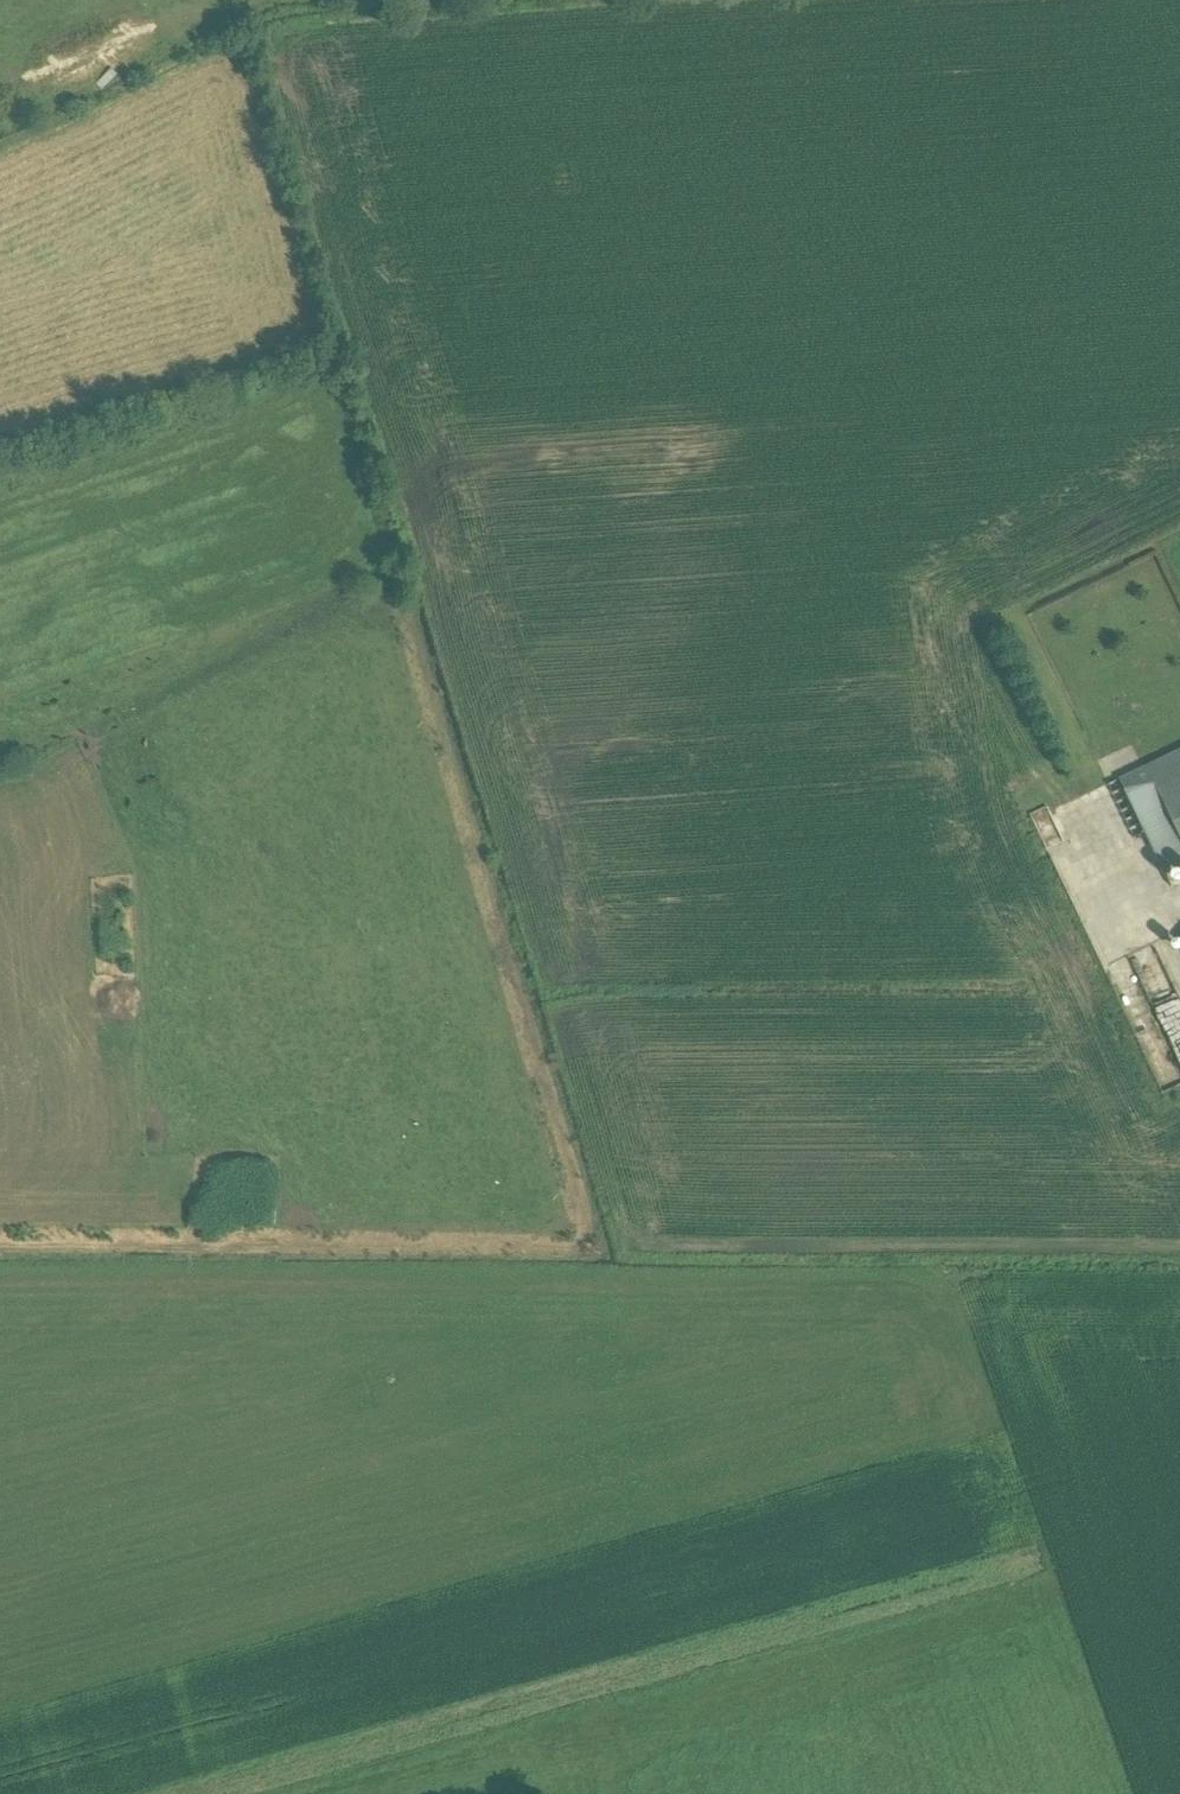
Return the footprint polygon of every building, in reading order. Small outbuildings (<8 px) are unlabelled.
[(1118,778),(1162,870),(1179,861),(1179,749),(1118,778)] [(1038,792),(1023,801),(1031,813),(1046,804),(1038,792)] [(1174,919),(1149,929),(1179,1003),(1179,934),(1174,919)]
